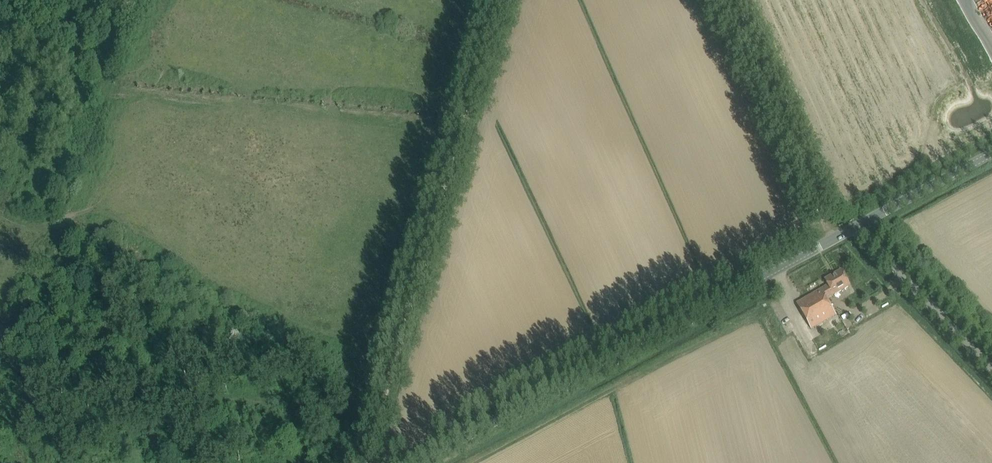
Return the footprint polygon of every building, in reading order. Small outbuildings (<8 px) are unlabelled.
[(797,303),(811,329),(836,315),(827,299),(850,285),(841,270),(825,280),(828,285),(797,303)]
